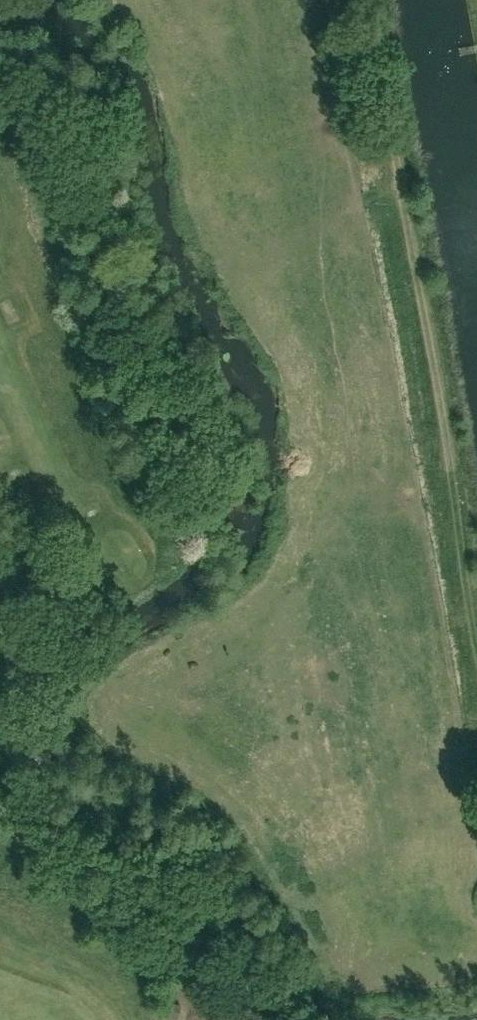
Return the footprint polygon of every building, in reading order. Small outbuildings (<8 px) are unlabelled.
[(169,1003),(166,1016),(177,1019),(180,1006),(169,1003)]
